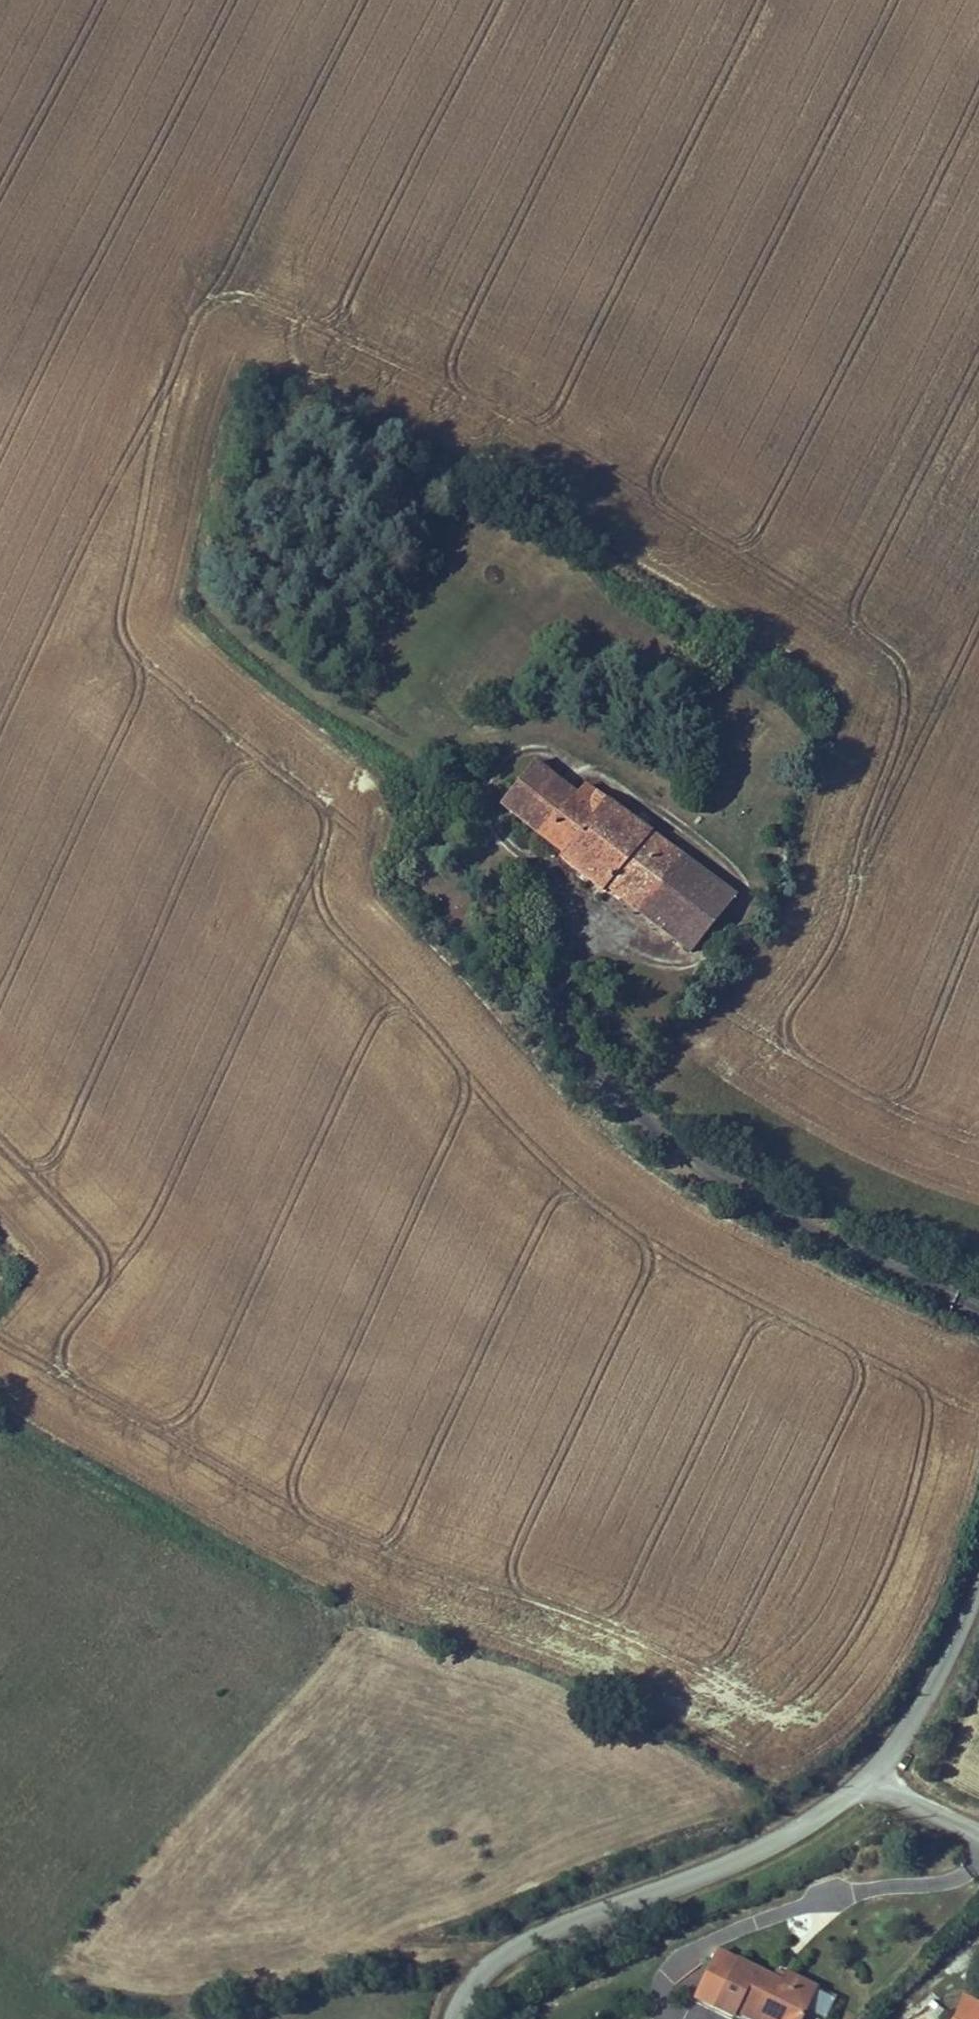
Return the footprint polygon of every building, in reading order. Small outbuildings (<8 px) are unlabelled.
[(507,793),(546,823),(576,782),(539,753),(507,793)] [(594,797),(576,782),(546,823),(574,845),(567,852),(610,884),(615,879),(669,921),(713,864),(606,781),(594,797)] [(741,886),(713,864),(669,921),(697,942),(741,886)] [(789,1996),(741,1976),(720,2018),(820,2018),(827,2004),(793,1989),(789,1996)] [(975,2010),(970,2018),(978,2018),(978,2012),(975,2010)]
